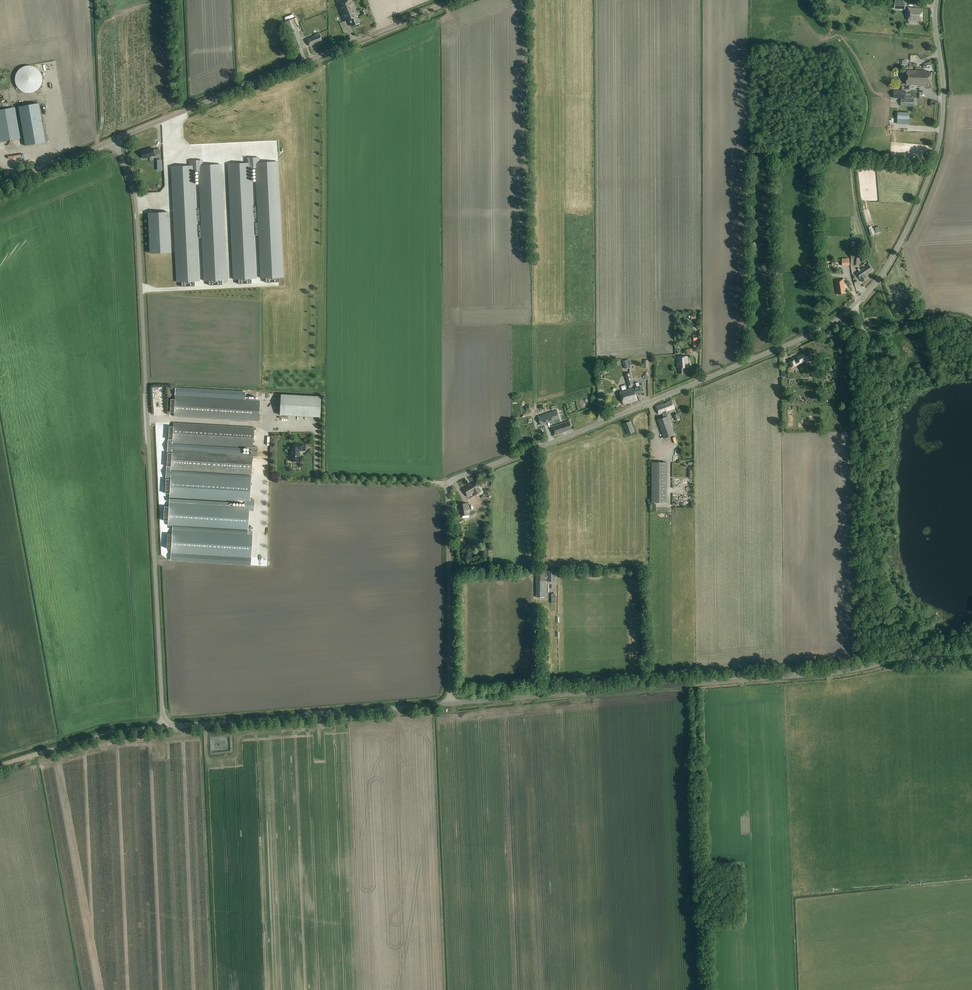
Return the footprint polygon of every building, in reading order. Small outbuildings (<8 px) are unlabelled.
[(357,17),(358,17),(352,0),(349,0),(338,4),(345,22),(349,20),(351,27),(360,24),(357,17)] [(922,21),(922,9),(917,9),(917,8),(908,7),(907,20),(922,21)] [(295,50),(304,46),(294,19),(285,22),(295,50)] [(318,44),(321,42),(321,41),(322,40),(319,33),(315,35),(315,36),(307,39),(310,47),(315,45),(315,44),(317,43),(318,44)] [(17,72),(15,78),(16,84),(20,90),(25,93),(32,92),(38,89),(41,84),(42,77),(39,71),(34,67),(28,66),(22,67),(17,72)] [(930,84),(931,72),(927,72),(927,71),(907,70),(906,85),(923,85),(923,84),(930,84)] [(903,90),(901,90),(894,90),(894,98),(901,98),(906,98),(906,97),(906,93),(906,90),(903,90)] [(901,98),(901,106),(914,106),(914,98),(906,98),(901,98)] [(26,146),(46,142),(39,103),(19,107),(26,146)] [(21,138),(16,108),(0,111),(0,138),(1,142),(21,138)] [(141,150),(141,152),(143,158),(160,153),(159,148),(153,150),(152,147),(141,150)] [(278,271),(282,271),(281,246),(277,202),(277,191),(275,165),(274,156),(259,157),(256,157),(255,152),(242,153),(243,158),(241,158),(224,159),(231,249),(233,274),(237,274),(238,279),(251,278),(250,273),(255,273),(253,247),(248,168),(247,163),(247,158),(247,160),(248,162),(248,163),(251,163),(252,163),(252,160),(251,158),(251,157),(252,157),(253,176),(254,188),(258,247),(260,272),(265,272),(265,277),(278,276),(278,271)] [(222,275),(226,275),(224,250),(221,206),(221,195),(219,169),(218,160),(203,161),(200,161),(199,156),(186,157),(187,162),(185,162),(168,164),(175,253),(177,279),(181,278),(182,283),(195,282),(194,277),(199,277),(197,252),(191,172),(191,168),(191,167),(191,162),(191,165),(191,166),(191,167),(195,167),(196,167),(195,164),(195,163),(195,162),(196,162),(197,181),(198,192),(202,251),(204,277),(209,276),(209,281),(222,280),(222,275)] [(166,186),(146,187),(149,227),(169,226),(166,186)] [(852,247),(851,252),(851,258),(854,258),(854,265),(859,265),(859,253),(857,253),(857,248),(852,247)] [(819,276),(826,276),(826,272),(829,272),(829,264),(822,264),(822,269),(819,269),(819,276)] [(872,270),(869,265),(861,270),(859,268),(857,269),(859,271),(856,273),(860,279),(862,282),(868,278),(865,275),(872,270)] [(837,294),(844,293),(843,285),(844,285),(843,279),(835,280),(837,294)] [(692,347),(699,346),(699,337),(691,338),(692,347)] [(812,358),(809,351),(801,355),(801,354),(796,356),(798,361),(796,362),(794,358),(790,360),(791,362),(788,363),(790,367),(788,368),(789,370),(797,367),(797,365),(812,358)] [(677,374),(684,373),(683,367),(689,367),(688,356),(676,356),(677,374)] [(629,388),(632,401),(637,400),(636,395),(642,393),(641,386),(634,388),(634,387),(629,388)] [(623,403),(632,401),(629,388),(620,391),(623,403)] [(259,421),(260,400),(175,395),(174,416),(259,421)] [(320,417),(321,397),(281,395),(280,415),(320,417)] [(675,407),(672,400),(667,402),(667,403),(664,404),(664,403),(655,407),(658,414),(662,413),(664,418),(657,420),(664,439),(675,435),(666,411),(670,410),(670,409),(675,407)] [(538,416),(541,425),(559,419),(557,410),(538,416)] [(572,429),(569,421),(565,422),(551,427),(553,435),(562,432),(562,431),(565,430),(565,431),(572,429)] [(627,435),(635,432),(631,421),(623,424),(627,435)] [(257,456),(257,446),(252,446),(254,427),(173,422),(172,443),(251,447),(250,454),(172,449),(170,470),(251,474),(252,456),(257,456)] [(305,450),(305,444),(291,444),(291,461),(299,461),(299,453),(299,450),(305,450)] [(652,462),(652,503),(667,503),(667,462),(652,462)] [(250,479),(170,475),(169,498),(244,502),(244,506),(168,501),(167,525),(248,529),(249,511),(253,511),(254,499),(249,499),(250,479)] [(481,492),(475,481),(470,484),(470,485),(468,486),(468,485),(462,489),(467,496),(473,492),(475,495),(481,492)] [(461,516),(469,515),(468,503),(460,504),(461,516)] [(252,532),(247,531),(247,535),(172,531),(170,553),(250,558),(252,535),(252,532)] [(556,582),(556,571),(536,571),(536,592),(536,597),(544,597),(544,593),(544,581),(547,581),(556,582)] [(301,753),(301,731),(293,731),(293,753),(301,753)]
